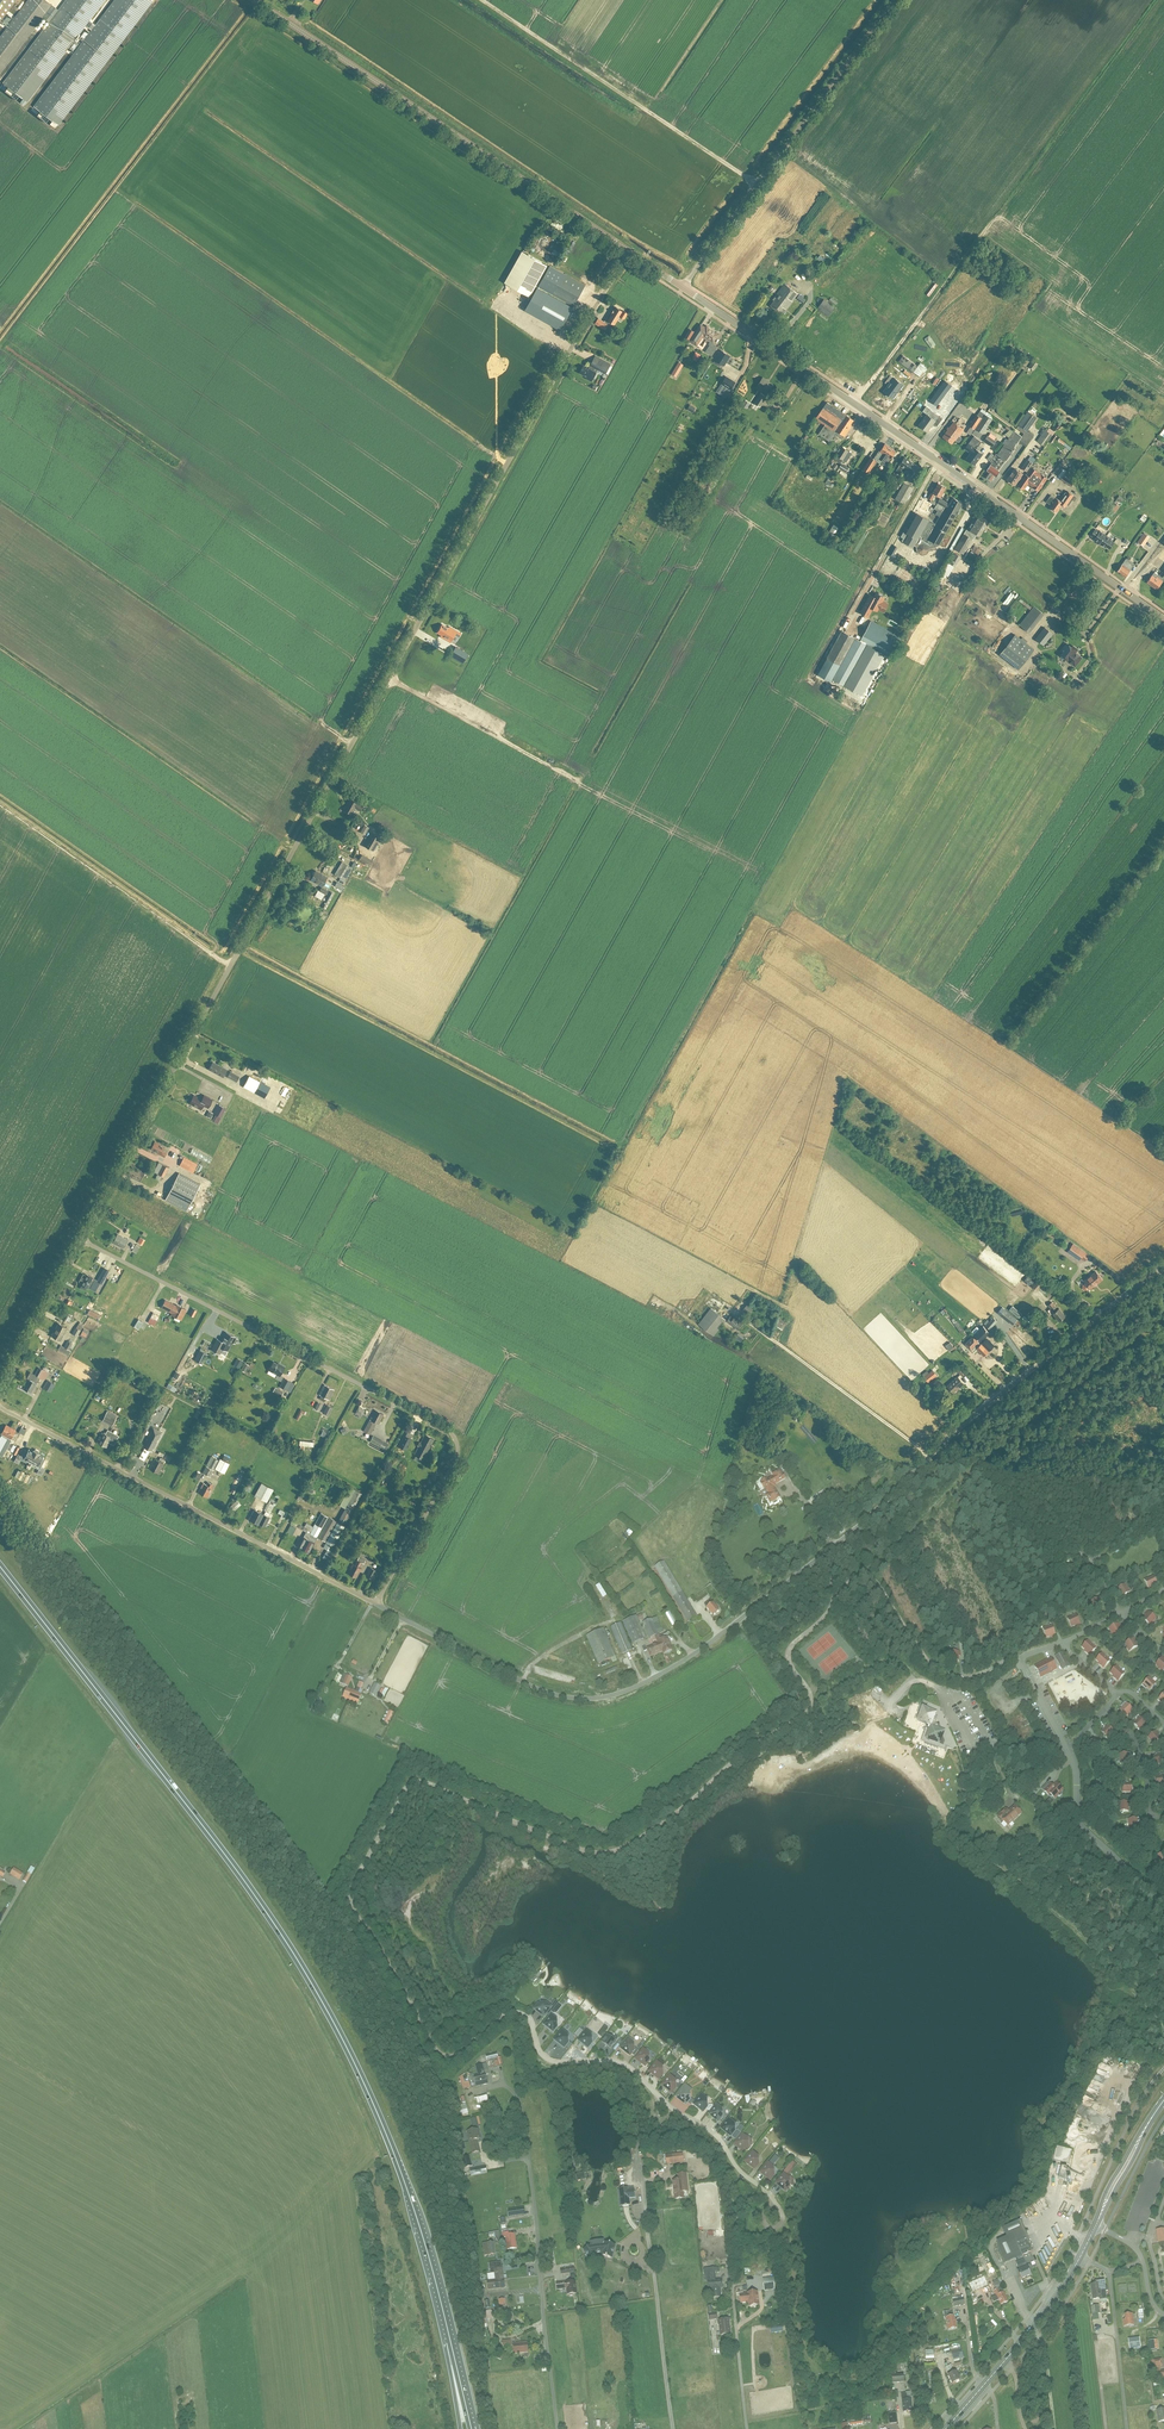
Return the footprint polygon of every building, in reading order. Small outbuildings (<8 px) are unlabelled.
[(52,5),(45,0),(28,0),(10,24),(9,25),(0,37),(0,75),(52,5)] [(16,0),(0,0),(0,21),(16,0)] [(4,83),(28,101),(105,0),(67,0),(4,83)] [(11,17),(8,15),(5,19),(3,18),(1,19),(4,21),(2,24),(5,26),(7,24),(9,25),(10,24),(8,22),(11,17)] [(85,36),(89,31),(86,28),(79,37),(82,40),(84,37),(86,38),(87,37),(85,36)] [(79,43),(75,41),(74,42),(73,42),(72,43),(73,44),(69,50),(72,52),(79,43)] [(56,129),(60,124),(54,119),(50,123),(56,129)] [(547,265),(523,252),(505,283),(530,297),(547,265)] [(573,306),(585,285),(550,266),(538,287),(573,306),(574,306),(573,306)] [(770,306),(775,309),(779,313),(783,307),(786,310),(798,294),(785,284),(773,300),(774,300),(770,306)] [(537,288),(525,310),(561,330),(573,308),(537,288)] [(829,316),(835,307),(824,299),(818,308),(829,316)] [(624,319),(628,313),(623,310),(623,311),(616,307),(614,310),(612,309),(604,322),(598,318),(595,323),(605,330),(610,322),(614,325),(620,316),(624,319)] [(707,340),(713,330),(708,327),(709,327),(706,325),(703,330),(704,330),(701,334),(696,331),(690,341),(696,345),(702,336),(707,340)] [(689,339),(694,331),(690,329),(685,337),(689,339)] [(716,339),(719,334),(717,332),(717,333),(713,330),(707,340),(710,342),(709,344),(710,345),(706,351),(712,356),(718,347),(712,343),(716,338),(716,339)] [(730,357),(730,356),(721,350),(714,360),(724,366),(726,362),(729,364),(733,358),(730,357)] [(610,365),(600,359),(597,365),(594,363),(590,369),(583,366),(580,372),(588,377),(587,378),(591,381),(598,369),(605,373),(610,365)] [(1037,364),(1033,361),(1029,366),(1033,369),(1037,364)] [(675,376),(682,364),(679,362),(672,374),(675,376)] [(966,372),(956,385),(962,390),(972,377),(966,372)] [(769,391),(773,385),(766,380),(763,377),(758,384),(769,391)] [(895,377),(885,390),(894,396),(904,383),(895,377)] [(721,384),(729,389),(733,383),(725,378),(721,384)] [(945,381),(937,391),(944,396),(952,386),(945,381)] [(760,407),(767,396),(761,392),(754,403),(760,407)] [(937,406),(940,401),(933,396),(930,401),(937,406)] [(829,441),(832,438),(832,437),(834,439),(836,436),(834,435),(835,434),(842,438),(844,435),(844,436),(853,424),(851,424),(854,420),(846,415),(846,416),(844,415),(844,414),(843,413),(844,414),(840,420),(827,410),(830,405),(827,402),(823,408),(816,418),(825,425),(818,434),(829,441)] [(927,431),(935,420),(939,416),(930,409),(927,414),(919,425),(927,431)] [(976,415),(969,426),(974,429),(981,418),(976,415)] [(985,415),(973,433),(979,438),(992,420),(985,415)] [(1024,418),(1019,425),(1028,431),(1033,424),(1024,418)] [(963,429),(957,424),(954,422),(943,437),(952,443),(954,439),(958,442),(960,442),(962,439),(961,437),(959,435),(963,429)] [(1018,426),(1017,428),(1024,433),(1019,441),(1026,446),(1033,436),(1018,426)] [(1022,436),(1015,431),(1014,430),(997,455),(996,454),(990,461),(992,462),(987,470),(989,471),(989,472),(988,472),(985,477),(990,480),(993,476),(994,474),(996,476),(1000,471),(994,467),(995,465),(996,465),(1001,457),(1005,460),(1022,436)] [(1052,436),(1045,430),(1037,441),(1044,447),(1052,436)] [(991,432),(989,435),(996,440),(998,437),(991,432)] [(996,441),(988,435),(984,441),(992,447),(996,441)] [(965,448),(971,453),(966,459),(974,464),(982,454),(976,449),(981,442),(974,436),(968,444),(967,444),(965,446),(965,448)] [(876,461),(880,463),(882,460),(890,447),(885,444),(880,451),(879,453),(878,453),(874,459),(871,457),(863,468),(869,472),(876,461)] [(839,452),(837,455),(837,456),(835,460),(840,463),(842,459),(843,460),(848,451),(849,451),(842,447),(840,450),(839,449),(838,451),(839,452)] [(891,459),(896,451),(890,447),(882,460),(880,463),(882,465),(883,464),(887,466),(890,461),(889,460),(890,458),(891,459)] [(822,467),(826,459),(821,456),(816,464),(822,467)] [(903,467),(906,469),(911,461),(904,457),(899,465),(900,465),(896,470),(900,472),(903,467)] [(1027,472),(1033,463),(1027,459),(1021,468),(1027,472)] [(917,466),(911,461),(906,469),(903,474),(906,477),(910,472),(912,473),(917,466)] [(849,468),(842,463),(839,468),(846,472),(849,468)] [(884,474),(888,477),(893,468),(889,466),(884,474)] [(1025,474),(1023,478),(1018,485),(1024,489),(1029,482),(1033,485),(1032,486),(1039,491),(1047,478),(1041,474),(1040,475),(1037,472),(1038,472),(1037,471),(1036,470),(1035,469),(1034,468),(1033,468),(1031,467),(1026,475),(1025,474)] [(1023,474),(1015,468),(1014,468),(1015,468),(1007,479),(1015,485),(1022,474),(1023,474)] [(1067,470),(1061,479),(1071,486),(1077,477),(1067,470)] [(893,490),(899,480),(890,475),(884,485),(893,490)] [(904,483),(896,498),(905,504),(908,497),(914,488),(904,483)] [(931,500),(931,499),(935,493),(940,496),(945,487),(938,484),(936,488),(935,487),(929,498),(931,500)] [(1063,503),(1062,505),(1065,507),(1067,504),(1068,506),(1073,500),(1071,499),(1073,495),(1068,491),(1067,492),(1066,492),(1059,500),(1063,503)] [(936,524),(915,512),(902,536),(903,538),(902,540),(904,542),(908,545),(910,545),(913,547),(914,545),(917,547),(917,548),(918,552),(923,554),(926,553),(928,550),(928,548),(939,545),(963,503),(953,497),(950,504),(940,498),(937,502),(931,499),(931,500),(930,502),(936,506),(934,509),(942,513),(936,524)] [(1056,512),(1062,505),(1063,503),(1059,500),(1058,499),(1056,498),(1050,507),(1056,512)] [(1108,508),(1115,513),(1120,506),(1113,501),(1108,508)] [(987,525),(991,519),(977,510),(973,517),(974,517),(955,549),(963,554),(973,538),(974,538),(976,534),(979,536),(986,525),(987,525)] [(1110,539),(1111,539),(1100,531),(1099,532),(1095,529),(1091,535),(1095,538),(1094,539),(1105,547),(1105,546),(1109,549),(1114,542),(1110,539)] [(1140,539),(1145,543),(1150,536),(1144,533),(1140,539)] [(974,562),(981,550),(982,550),(974,545),(967,558),(974,562)] [(894,554),(890,552),(888,556),(898,561),(900,558),(894,554)] [(955,567),(961,557),(955,553),(949,563),(955,567)] [(1126,577),(1134,564),(1126,559),(1117,571),(1126,577)] [(1161,575),(1159,578),(1157,576),(1158,575),(1154,572),(1152,575),(1147,582),(1157,589),(1163,581),(1163,579),(1163,569),(1163,570),(1163,571),(1161,575)] [(878,594),(876,593),(874,597),(870,595),(861,612),(868,616),(873,608),(877,610),(878,608),(884,611),(888,604),(882,601),(884,597),(882,596),(882,595),(879,593),(878,594)] [(1029,632),(1037,623),(1027,615),(1020,625),(1029,632)] [(842,632),(827,659),(818,675),(831,682),(833,679),(861,695),(884,653),(890,656),(893,651),(900,637),(872,622),(861,642),(855,639),(842,632)] [(450,641),(456,631),(450,627),(449,628),(442,624),(437,632),(444,636),(443,638),(450,641)] [(1036,639),(1044,645),(1053,634),(1044,627),(1036,639)] [(1018,669),(1028,657),(1034,650),(1015,635),(1010,642),(1000,654),(1018,669)] [(1074,647),(1072,647),(1067,644),(1061,651),(1064,652),(1061,655),(1068,661),(1069,661),(1075,666),(1081,658),(1075,653),(1077,651),(1076,649),(1074,647)] [(463,663),(468,654),(456,646),(450,656),(463,663)] [(350,798),(344,810),(352,814),(355,808),(360,810),(363,806),(358,803),(350,798)] [(379,838),(371,834),(365,845),(373,850),(379,838)] [(373,862),(362,856),(360,859),(371,865),(373,862)] [(352,868),(342,862),(334,874),(344,880),(352,868)] [(313,874),(314,875),(311,880),(323,886),(327,877),(316,871),(315,872),(314,871),(314,872),(313,874)] [(321,899),(325,893),(320,891),(318,890),(315,896),(321,899)] [(223,1077),(227,1070),(213,1062),(209,1069),(223,1077)] [(228,1077),(230,1078),(236,1082),(239,1076),(231,1071),(228,1077)] [(243,1086),(265,1098),(270,1087),(249,1076),(243,1086)] [(200,1104),(202,1100),(194,1095),(190,1103),(201,1109),(203,1105),(200,1104)] [(204,1095),(202,1100),(200,1104),(203,1105),(208,1108),(213,1100),(204,1095)] [(214,1114),(216,1115),(213,1121),(218,1123),(221,1117),(226,1109),(219,1105),(214,1114)] [(165,1157),(167,1153),(162,1151),(164,1147),(155,1141),(151,1149),(160,1153),(160,1154),(165,1157)] [(184,1157),(179,1165),(193,1173),(198,1164),(184,1157)] [(164,1177),(168,1168),(163,1165),(158,1174),(164,1177)] [(201,1183),(179,1172),(166,1199),(187,1210),(201,1183)] [(123,1249),(128,1240),(117,1234),(113,1243),(123,1249)] [(142,1245),(145,1240),(140,1237),(137,1242),(142,1245)] [(1089,1255),(1085,1252),(1073,1243),(1067,1251),(1079,1260),(1080,1258),(1084,1260),(1089,1255)] [(97,1281),(94,1279),(85,1274),(84,1275),(83,1274),(79,1282),(80,1283),(79,1284),(89,1289),(89,1288),(95,1292),(100,1282),(102,1284),(109,1271),(104,1268),(97,1281)] [(1089,1288),(1090,1289),(1096,1283),(1097,1284),(1102,1279),(1096,1272),(1084,1281),(1086,1283),(1084,1285),(1083,1287),(1085,1289),(1087,1289),(1089,1288)] [(1033,1281),(1028,1276),(1025,1279),(1030,1284),(1033,1281)] [(1038,1291),(1043,1284),(1037,1279),(1032,1285),(1038,1291)] [(181,1319),(186,1309),(177,1304),(176,1306),(165,1300),(162,1307),(173,1313),(172,1314),(181,1319)] [(1059,1321),(1065,1316),(1059,1308),(1058,1309),(1052,1302),(1048,1305),(1054,1312),(1053,1313),(1059,1321)] [(748,1314),(753,1309),(747,1304),(743,1309),(748,1314)] [(713,1335),(726,1319),(711,1308),(698,1324),(713,1335)] [(151,1317),(157,1320),(161,1312),(155,1309),(151,1317)] [(90,1311),(87,1315),(97,1320),(99,1315),(90,1311)] [(738,1329),(743,1322),(735,1315),(733,1318),(730,1316),(727,1321),(738,1329)] [(986,1326),(988,1328),(996,1320),(993,1317),(986,1326)] [(143,1322),(138,1319),(134,1326),(138,1329),(143,1322)] [(963,1328),(957,1320),(953,1323),(959,1330),(963,1328)] [(60,1340),(67,1328),(58,1323),(51,1336),(60,1340)] [(982,1342),(981,1343),(985,1347),(984,1347),(988,1352),(994,1346),(986,1338),(985,1337),(990,1332),(983,1326),(974,1334),(980,1341),(982,1342)] [(76,1327),(72,1333),(77,1336),(80,1330),(76,1327)] [(238,1338),(235,1337),(226,1332),(221,1341),(217,1339),(211,1349),(220,1354),(223,1348),(228,1351),(230,1346),(232,1342),(235,1343),(238,1338)] [(984,1347),(985,1347),(981,1343),(981,1344),(979,1342),(979,1341),(973,1336),(965,1344),(970,1349),(975,1354),(978,1351),(984,1356),(988,1352),(984,1347)] [(72,1344),(68,1341),(64,1347),(69,1350),(72,1344)] [(31,1359),(36,1356),(30,1345),(25,1348),(31,1359)] [(208,1354),(200,1350),(195,1359),(203,1364),(208,1354)] [(239,1368),(243,1362),(238,1358),(234,1365),(239,1368)] [(249,1364),(245,1362),(241,1369),(245,1372),(249,1364)] [(280,1376),(285,1367),(281,1365),(280,1366),(274,1362),(269,1370),(277,1375),(276,1378),(281,1381),(283,1378),(280,1376)] [(961,1376),(966,1373),(960,1367),(956,1370),(961,1376)] [(39,1377),(43,1370),(39,1368),(34,1375),(32,1380),(29,1378),(28,1380),(27,1380),(25,1384),(26,1384),(24,1389),(32,1393),(37,1384),(36,1383),(39,1377)] [(48,1373),(43,1370),(39,1377),(44,1380),(48,1373)] [(928,1382),(937,1375),(933,1370),(924,1377),(928,1382)] [(960,1387),(964,1383),(957,1376),(947,1385),(953,1392),(959,1387),(960,1387)] [(173,1386),(177,1379),(172,1377),(166,1387),(174,1392),(177,1388),(173,1386)] [(284,1379),(280,1387),(286,1390),(291,1382),(284,1378),(284,1379)] [(55,1384),(48,1380),(44,1388),(50,1392),(55,1384)] [(329,1399),(334,1389),(324,1384),(319,1394),(322,1395),(320,1399),(324,1401),(326,1398),(329,1399)] [(100,1411),(103,1407),(96,1402),(94,1406),(100,1411)] [(333,1408),(327,1406),(323,1413),(329,1416),(333,1408)] [(304,1414),(305,1411),(300,1409),(295,1419),(298,1420),(302,1413),(304,1414)] [(379,1424),(384,1414),(375,1410),(364,1431),(370,1434),(376,1423),(379,1424)] [(108,1411),(106,1414),(102,1421),(112,1426),(118,1416),(108,1411)] [(24,1435),(26,1430),(21,1428),(19,1432),(15,1431),(16,1430),(6,1425),(1,1434),(11,1439),(16,1441),(20,1433),(24,1435)] [(174,1442),(181,1429),(172,1425),(165,1438),(174,1442)] [(151,1441),(156,1431),(153,1429),(148,1439),(151,1441)] [(97,1442),(103,1446),(106,1447),(109,1442),(113,1445),(118,1436),(108,1430),(105,1434),(102,1433),(97,1442)] [(407,1449),(413,1438),(406,1434),(400,1445),(407,1449)] [(424,1459),(434,1439),(425,1434),(414,1454),(424,1459)] [(0,1438),(0,1453),(1,1451),(4,1453),(6,1448),(9,1449),(11,1445),(9,1444),(11,1440),(1,1435),(0,1438)] [(138,1436),(130,1439),(133,1448),(141,1445),(138,1436)] [(373,1436),(370,1441),(380,1447),(386,1449),(388,1444),(383,1442),(373,1436)] [(16,1455),(17,1453),(20,1448),(13,1444),(10,1451),(12,1452),(11,1452),(16,1455)] [(34,1451),(29,1449),(25,1458),(39,1466),(44,1456),(39,1454),(40,1453),(34,1450),(34,1451)] [(231,1458),(224,1455),(222,1460),(220,1459),(215,1469),(224,1473),(231,1458)] [(219,1459),(211,1456),(207,1465),(215,1469),(219,1459)] [(158,1473),(165,1460),(161,1458),(159,1461),(154,1458),(149,1468),(158,1473)] [(210,1477),(214,1470),(206,1466),(203,1473),(210,1477)] [(785,1478),(783,1474),(783,1475),(782,1475),(779,1469),(772,1473),(774,1476),(771,1478),(767,1480),(766,1478),(767,1478),(766,1478),(761,1481),(762,1481),(762,1482),(761,1483),(760,1483),(764,1488),(765,1487),(767,1491),(768,1490),(770,1493),(767,1495),(771,1502),(776,1499),(776,1500),(780,1497),(774,1487),(775,1486),(774,1484),(785,1478)] [(211,1488),(213,1485),(207,1482),(206,1484),(203,1483),(198,1492),(207,1497),(212,1488),(211,1488)] [(267,1502),(273,1489),(262,1483),(255,1495),(267,1502)] [(340,1505),(345,1508),(349,1501),(356,1505),(363,1493),(350,1486),(340,1505)] [(331,1551),(356,1505),(349,1501),(324,1547),(331,1551)] [(235,1502),(230,1506),(234,1511),(238,1507),(235,1502)] [(266,1510),(264,1515),(254,1509),(249,1519),(259,1525),(260,1524),(265,1526),(270,1517),(268,1517),(274,1505),(270,1503),(266,1510)] [(306,1531),(298,1547),(310,1552),(316,1540),(317,1537),(325,1541),(336,1521),(320,1513),(313,1527),(311,1530),(304,1526),(293,1520),(291,1523),(303,1529),(306,1531)] [(332,1553),(327,1549),(322,1557),(328,1560),(332,1553)] [(364,1564),(365,1561),(359,1557),(357,1560),(355,1565),(352,1564),(347,1573),(356,1578),(361,1569),(359,1567),(362,1563),(364,1564)] [(689,1622),(698,1617),(664,1561),(655,1567),(689,1622)] [(372,1579),(377,1571),(370,1567),(366,1576),(372,1579)] [(1158,1586),(1153,1576),(1149,1578),(1148,1577),(1144,1579),(1149,1588),(1151,1587),(1152,1587),(1152,1586),(1153,1586),(1154,1588),(1158,1586)] [(1127,1588),(1125,1584),(1116,1590),(1118,1594),(1120,1593),(1120,1594),(1121,1595),(1122,1596),(1122,1597),(1130,1591),(1128,1588),(1127,1588)] [(597,1594),(600,1602),(607,1599),(603,1592),(597,1594)] [(1100,1597),(1090,1602),(1092,1606),(1091,1607),(1093,1610),(1102,1606),(1101,1604),(1101,1603),(1101,1602),(1102,1601),(1100,1597)] [(713,1615),(719,1610),(713,1602),(711,1599),(704,1604),(713,1615)] [(670,1610),(666,1612),(672,1624),(676,1622),(670,1610)] [(1153,1622),(1156,1618),(1148,1611),(1145,1614),(1146,1616),(1145,1617),(1145,1616),(1144,1617),(1145,1618),(1144,1619),(1143,1619),(1151,1625),(1153,1622)] [(632,1644),(646,1638),(637,1615),(623,1621),(632,1644)] [(1081,1625),(1076,1615),(1072,1617),(1071,1616),(1067,1618),(1072,1627),(1072,1626),(1073,1626),(1075,1625),(1075,1626),(1076,1625),(1077,1626),(1081,1625)] [(621,1654),(633,1650),(622,1622),(610,1627),(621,1654)] [(1111,1633),(1113,1636),(1121,1631),(1120,1630),(1121,1630),(1120,1629),(1119,1628),(1121,1627),(1119,1623),(1109,1628),(1112,1632),(1111,1633)] [(1056,1636),(1052,1626),(1047,1627),(1047,1626),(1043,1628),(1047,1637),(1048,1636),(1048,1637),(1050,1636),(1049,1636),(1051,1635),(1051,1637),(1056,1636)] [(598,1664),(615,1657),(603,1628),(586,1636),(598,1664)] [(661,1647),(663,1651),(664,1653),(667,1652),(668,1653),(670,1652),(671,1650),(672,1650),(668,1642),(669,1642),(667,1637),(662,1640),(660,1635),(656,1637),(658,1642),(660,1641),(662,1646),(661,1647)] [(1137,1641),(1134,1637),(1125,1643),(1128,1647),(1127,1648),(1129,1651),(1137,1646),(1136,1645),(1136,1644),(1136,1643),(1135,1642),(1137,1641)] [(1088,1640),(1082,1647),(1086,1650),(1085,1651),(1089,1655),(1096,1648),(1091,1643),(1088,1640)] [(660,1641),(658,1642),(659,1643),(648,1648),(651,1656),(663,1651),(661,1647),(662,1646),(660,1641)] [(960,1651),(949,1652),(950,1657),(949,1657),(949,1661),(959,1660),(958,1658),(959,1658),(959,1657),(958,1657),(958,1656),(960,1656),(960,1651)] [(1055,1656),(1061,1666),(1068,1662),(1063,1652),(1055,1656)] [(1102,1653),(1096,1659),(1100,1663),(1099,1664),(1103,1668),(1110,1661),(1105,1656),(1105,1655),(1102,1653)] [(1156,1665),(1159,1668),(1159,1669),(1162,1671),(1163,1669),(1163,1658),(1163,1656),(1156,1665)] [(1038,1674),(1039,1674),(1041,1677),(1057,1669),(1051,1658),(1035,1667),(1037,1670),(1036,1671),(1038,1674)] [(1118,1681),(1124,1674),(1119,1669),(1120,1668),(1117,1666),(1110,1672),(1114,1676),(1113,1677),(1118,1681)] [(348,1686),(352,1678),(346,1675),(342,1684),(348,1686)] [(1150,1690),(1156,1683),(1149,1677),(1142,1685),(1144,1688),(1145,1687),(1146,1687),(1150,1690)] [(375,1696),(380,1686),(374,1683),(369,1693),(375,1696)] [(352,1696),(354,1692),(346,1688),(342,1698),(348,1700),(350,1695),(352,1696)] [(361,1695),(354,1692),(352,1696),(350,1695),(348,1700),(357,1704),(361,1695)] [(1122,1704),(1123,1705),(1123,1706),(1120,1710),(1123,1713),(1123,1715),(1126,1715),(1126,1716),(1132,1709),(1125,1702),(1122,1704)] [(934,1719),(936,1712),(923,1707),(918,1720),(924,1723),(928,1732),(926,1739),(943,1745),(944,1742),(942,1737),(945,1730),(938,1728),(934,1719)] [(389,1711),(383,1722),(388,1724),(394,1713),(389,1711)] [(1136,1729),(1137,1729),(1139,1729),(1146,1723),(1138,1715),(1136,1718),(1137,1719),(1136,1720),(1133,1723),(1136,1726),(1136,1729)] [(1104,1727),(1104,1728),(1101,1731),(1104,1735),(1104,1737),(1107,1737),(1107,1738),(1114,1731),(1106,1724),(1103,1726),(1104,1727)] [(1157,1730),(1148,1737),(1154,1744),(1155,1743),(1157,1744),(1157,1741),(1161,1738),(1158,1735),(1158,1734),(1159,1733),(1157,1730)] [(1094,1751),(1102,1744),(1100,1741),(1099,1742),(1098,1743),(1095,1739),(1091,1742),(1089,1742),(1089,1744),(1088,1745),(1094,1751)] [(1153,1764),(1153,1765),(1162,1763),(1159,1752),(1156,1753),(1156,1754),(1156,1755),(1151,1756),(1152,1761),(1151,1763),(1153,1764)] [(1121,1763),(1123,1765),(1125,1762),(1129,1762),(1128,1757),(1129,1756),(1130,1756),(1130,1753),(1119,1754),(1121,1763)] [(1098,1765),(1097,1767),(1099,1768),(1099,1769),(1103,1767),(1104,1768),(1105,1769),(1108,1767),(1104,1757),(1096,1761),(1098,1765)] [(1157,1785),(1163,1784),(1163,1773),(1161,1774),(1161,1775),(1160,1776),(1156,1777),(1156,1781),(1155,1783),(1157,1785)] [(1126,1782),(1126,1781),(1122,1781),(1123,1792),(1132,1792),(1132,1791),(1133,1789),(1132,1787),(1131,1783),(1127,1783),(1126,1782)] [(1103,1783),(1100,1782),(1095,1791),(1103,1795),(1106,1794),(1105,1792),(1107,1788),(1103,1786),(1103,1785),(1103,1783)] [(1055,1798),(1058,1795),(1059,1796),(1060,1796),(1062,1794),(1062,1793),(1061,1792),(1063,1789),(1056,1783),(1053,1787),(1052,1787),(1049,1785),(1044,1791),(1050,1797),(1053,1797),(1055,1798)] [(1124,1811),(1128,1811),(1128,1806),(1129,1806),(1134,1806),(1134,1802),(1119,1802),(1119,1811),(1120,1811),(1122,1813),(1124,1811)] [(1015,1806),(1007,1813),(1004,1810),(997,1816),(1002,1821),(1003,1821),(1007,1826),(1011,1822),(1021,1813),(1015,1806)] [(1132,1830),(1133,1830),(1134,1828),(1138,1827),(1138,1822),(1140,1821),(1139,1818),(1128,1820),(1130,1828),(1132,1830)] [(19,1880),(23,1874),(14,1869),(10,1874),(19,1880)] [(27,1873),(23,1881),(26,1883),(31,1875),(27,1873)] [(540,2003),(535,2009),(544,2016),(550,2007),(545,2003),(540,2003)] [(557,2020),(551,2016),(545,2024),(553,2031),(558,2026),(557,2020)] [(556,2040),(564,2047),(569,2041),(568,2036),(562,2031),(556,2040)] [(579,2040),(588,2047),(592,2041),(592,2036),(586,2032),(579,2040)] [(608,2034),(602,2042),(611,2048),(616,2041),(608,2034)] [(628,2039),(622,2047),(630,2054),(632,2051),(633,2052),(632,2054),(634,2056),(639,2050),(636,2048),(635,2049),(634,2049),(634,2048),(634,2043),(628,2039)] [(649,2054),(644,2049),(637,2058),(645,2065),(650,2059),(649,2054)] [(498,2066),(499,2066),(503,2065),(501,2056),(498,2057),(497,2053),(486,2055),(487,2060),(496,2058),(497,2060),(496,2060),(498,2066)] [(672,2054),(666,2062),(671,2066),(677,2059),(672,2054)] [(663,2067),(657,2062),(650,2071),(659,2078),(663,2072),(666,2072),(665,2067),(663,2067)] [(486,2063),(482,2064),(476,2066),(478,2076),(475,2077),(476,2081),(472,2082),(473,2087),(480,2085),(479,2081),(486,2079),(485,2074),(484,2074),(484,2071),(487,2070),(486,2063)] [(670,2076),(663,2084),(672,2091),(676,2086),(676,2080),(670,2076)] [(464,2090),(471,2087),(469,2081),(461,2084),(464,2090)] [(686,2103),(690,2097),(690,2092),(684,2088),(677,2096),(686,2103)] [(707,2105),(707,2100),(701,2095),(695,2104),(703,2111),(707,2105)] [(478,2098),(479,2104),(490,2102),(489,2096),(478,2098)] [(461,2108),(463,2117),(470,2115),(468,2106),(461,2108)] [(723,2115),(722,2110),(717,2106),(710,2114),(718,2121),(723,2115)] [(734,2124),(729,2120),(722,2128),(731,2135),(735,2130),(734,2124)] [(476,2140),(480,2139),(478,2129),(467,2131),(471,2144),(470,2144),(473,2153),(479,2151),(477,2142),(476,2140)] [(737,2131),(736,2132),(735,2132),(735,2133),(733,2136),(732,2136),(736,2139),(740,2134),(737,2131)] [(742,2135),(736,2143),(744,2150),(748,2145),(748,2139),(742,2135)] [(1054,2159),(1069,2162),(1072,2148),(1057,2145),(1054,2159)] [(753,2152),(746,2161),(754,2168),(759,2162),(758,2157),(753,2152)] [(670,2164),(684,2163),(683,2153),(666,2155),(666,2163),(670,2163),(670,2164)] [(472,2166),(469,2156),(463,2158),(465,2168),(472,2166)] [(789,2174),(798,2164),(793,2160),(784,2170),(789,2174)] [(768,2164),(761,2172),(770,2179),(774,2173),(774,2168),(768,2164)] [(1058,2177),(1068,2179),(1069,2172),(1060,2170),(1058,2177)] [(677,2174),(678,2180),(673,2180),(675,2199),(683,2198),(683,2193),(689,2192),(687,2173),(677,2174)] [(784,2175),(777,2183),(786,2190),(790,2184),(789,2179),(784,2175)] [(1076,2200),(1079,2189),(1066,2186),(1063,2196),(1076,2200)] [(627,2187),(620,2188),(622,2206),(630,2205),(629,2198),(635,2197),(635,2190),(628,2191),(627,2187)] [(1043,2198),(1035,2208),(1041,2214),(1050,2204),(1043,2198)] [(525,2215),(524,2207),(508,2209),(509,2217),(525,2215)] [(1009,2261),(1034,2250),(1028,2237),(1024,2229),(1008,2236),(1011,2241),(1004,2244),(1004,2248),(1009,2261)] [(506,2237),(507,2247),(507,2249),(517,2248),(515,2234),(509,2234),(508,2233),(502,2233),(503,2238),(506,2237)] [(484,2256),(495,2254),(493,2242),(483,2243),(484,2256)] [(612,2258),(615,2245),(605,2242),(604,2245),(591,2247),(590,2246),(584,2250),(587,2254),(586,2256),(588,2259),(589,2259),(596,2255),(595,2254),(602,2253),(602,2256),(612,2258)] [(495,2281),(504,2280),(504,2279),(503,2268),(502,2268),(502,2267),(501,2262),(489,2263),(491,2273),(495,2273),(495,2280),(495,2281)] [(1021,2279),(1031,2275),(1026,2263),(1018,2266),(1019,2269),(1017,2270),(1021,2279)] [(708,2278),(709,2281),(708,2281),(708,2288),(711,2288),(712,2298),(721,2297),(720,2287),(723,2287),(722,2280),(716,2281),(715,2269),(714,2269),(714,2268),(708,2268),(708,2270),(706,2270),(706,2278),(708,2278)] [(969,2283),(973,2291),(988,2284),(985,2276),(969,2283)] [(775,2290),(773,2277),(762,2279),(764,2291),(775,2290)] [(996,2288),(1001,2286),(999,2282),(1001,2281),(1000,2278),(998,2279),(992,2282),(996,2288)] [(487,2281),(488,2289),(501,2288),(501,2289),(504,2288),(504,2287),(505,2287),(504,2280),(495,2281),(495,2280),(487,2281)] [(1106,2291),(1108,2290),(1107,2286),(1105,2286),(1104,2280),(1096,2281),(1095,2281),(1096,2281),(1096,2283),(1091,2284),(1093,2299),(1100,2298),(1100,2299),(1107,2298),(1106,2291)] [(569,2294),(570,2295),(573,2295),(573,2294),(577,2293),(576,2281),(566,2282),(556,2283),(557,2289),(567,2288),(567,2294),(569,2294)] [(993,2302),(999,2300),(1001,2305),(1008,2301),(1004,2293),(1001,2287),(994,2291),(996,2295),(991,2298),(993,2302)] [(481,2309),(486,2308),(490,2308),(489,2300),(485,2301),(485,2299),(484,2289),(478,2290),(479,2299),(480,2299),(481,2309)] [(759,2305),(757,2291),(748,2292),(748,2293),(743,2294),(743,2292),(736,2293),(737,2296),(739,2296),(740,2303),(749,2302),(749,2306),(754,2306),(755,2307),(757,2307),(758,2305),(759,2305)] [(965,2304),(963,2298),(963,2295),(952,2297),(954,2307),(965,2304)] [(1092,2314),(1100,2313),(1099,2305),(1091,2306),(1092,2314)] [(945,2318),(947,2318),(949,2329),(956,2328),(953,2312),(950,2312),(949,2311),(944,2312),(945,2318)] [(1133,2318),(1136,2318),(1135,2314),(1133,2314),(1133,2313),(1125,2314),(1125,2319),(1123,2319),(1124,2326),(1130,2325),(1130,2326),(1134,2326),(1133,2318)] [(731,2334),(729,2319),(719,2320),(719,2321),(718,2322),(718,2324),(719,2325),(720,2335),(731,2334)] [(1141,2347),(1139,2337),(1128,2339),(1129,2348),(1141,2347)] [(527,2342),(513,2344),(514,2353),(528,2352),(527,2342)] [(935,2359),(934,2346),(927,2347),(927,2359),(935,2359)] [(951,2351),(952,2354),(954,2359),(963,2357),(962,2352),(961,2348),(951,2351)] [(945,2368),(947,2372),(953,2383),(960,2380),(956,2371),(954,2372),(952,2369),(950,2365),(945,2367),(945,2368)] [(891,2371),(892,2375),(891,2376),(892,2383),(904,2382),(903,2374),(895,2375),(895,2371),(891,2371)] [(904,2412),(912,2411),(911,2399),(907,2399),(907,2397),(906,2393),(901,2394),(902,2398),(902,2399),(904,2412)]
